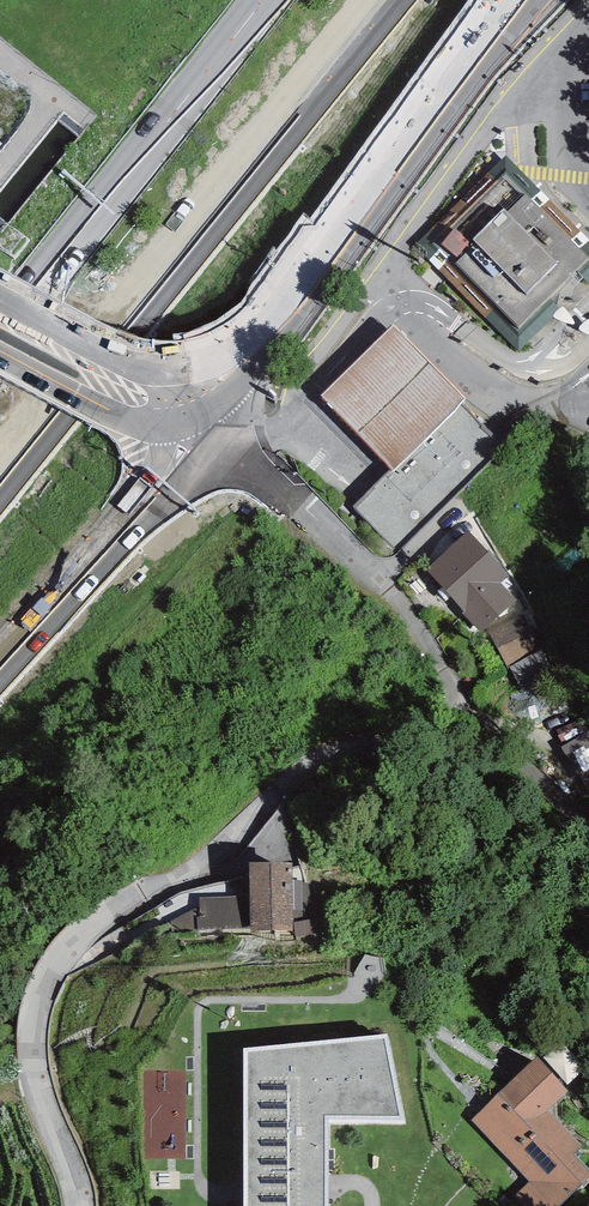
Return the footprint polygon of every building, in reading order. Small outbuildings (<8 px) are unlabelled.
[(416,243),(427,254),(424,257),(516,352),(588,282),(588,243),(506,157),(416,243)] [(393,325),(321,396),(393,470),(466,399),(393,325)] [(512,443),(466,399),(393,470),(353,506),(399,553),(512,443)] [(510,576),(468,531),(426,569),(465,611),(462,613),(481,633),(516,599),(502,583),(510,576)] [(542,648),(523,611),(488,629),(506,666),(509,665),(542,648)] [(556,676),(542,648),(509,665),(523,693),(556,676)] [(566,740),(576,763),(588,757),(588,751),(581,733),(566,740)] [(292,862),(249,863),(250,897),(200,898),(200,907),(200,917),(198,917),(198,929),(250,927),(250,933),(294,932),(292,862)] [(200,917),(200,907),(168,921),(197,936),(198,929),(198,917),(200,917)] [(244,1048),(243,1205),(330,1205),(329,1121),(405,1121),(388,1035),(244,1048)] [(537,1057),(471,1120),(529,1182),(515,1195),(526,1205),(557,1205),(588,1176),(588,1170),(573,1153),(582,1145),(548,1109),(568,1091),(537,1057)]
